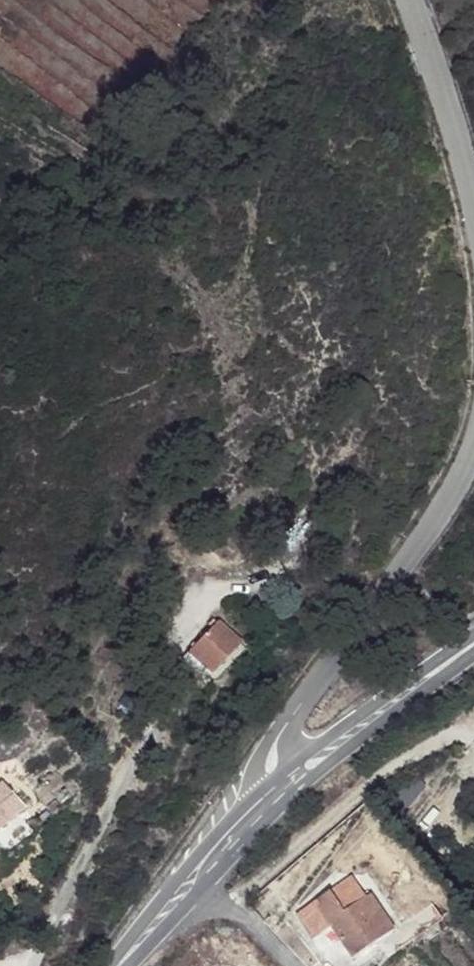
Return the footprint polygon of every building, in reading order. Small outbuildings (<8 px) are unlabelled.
[(185,660),(208,682),(236,657),(212,633),(185,660)] [(17,810),(0,792),(0,822),(17,810)] [(364,898),(350,878),(329,893),(341,913),(364,898)] [(329,893),(326,890),(292,913),(309,940),(329,928),(325,923),(341,913),(329,893)] [(391,931),(368,895),(364,898),(341,913),(325,923),(329,928),(343,952),(368,936),(373,945),(391,931)] [(373,945),(368,936),(343,952),(350,960),(373,945)]
